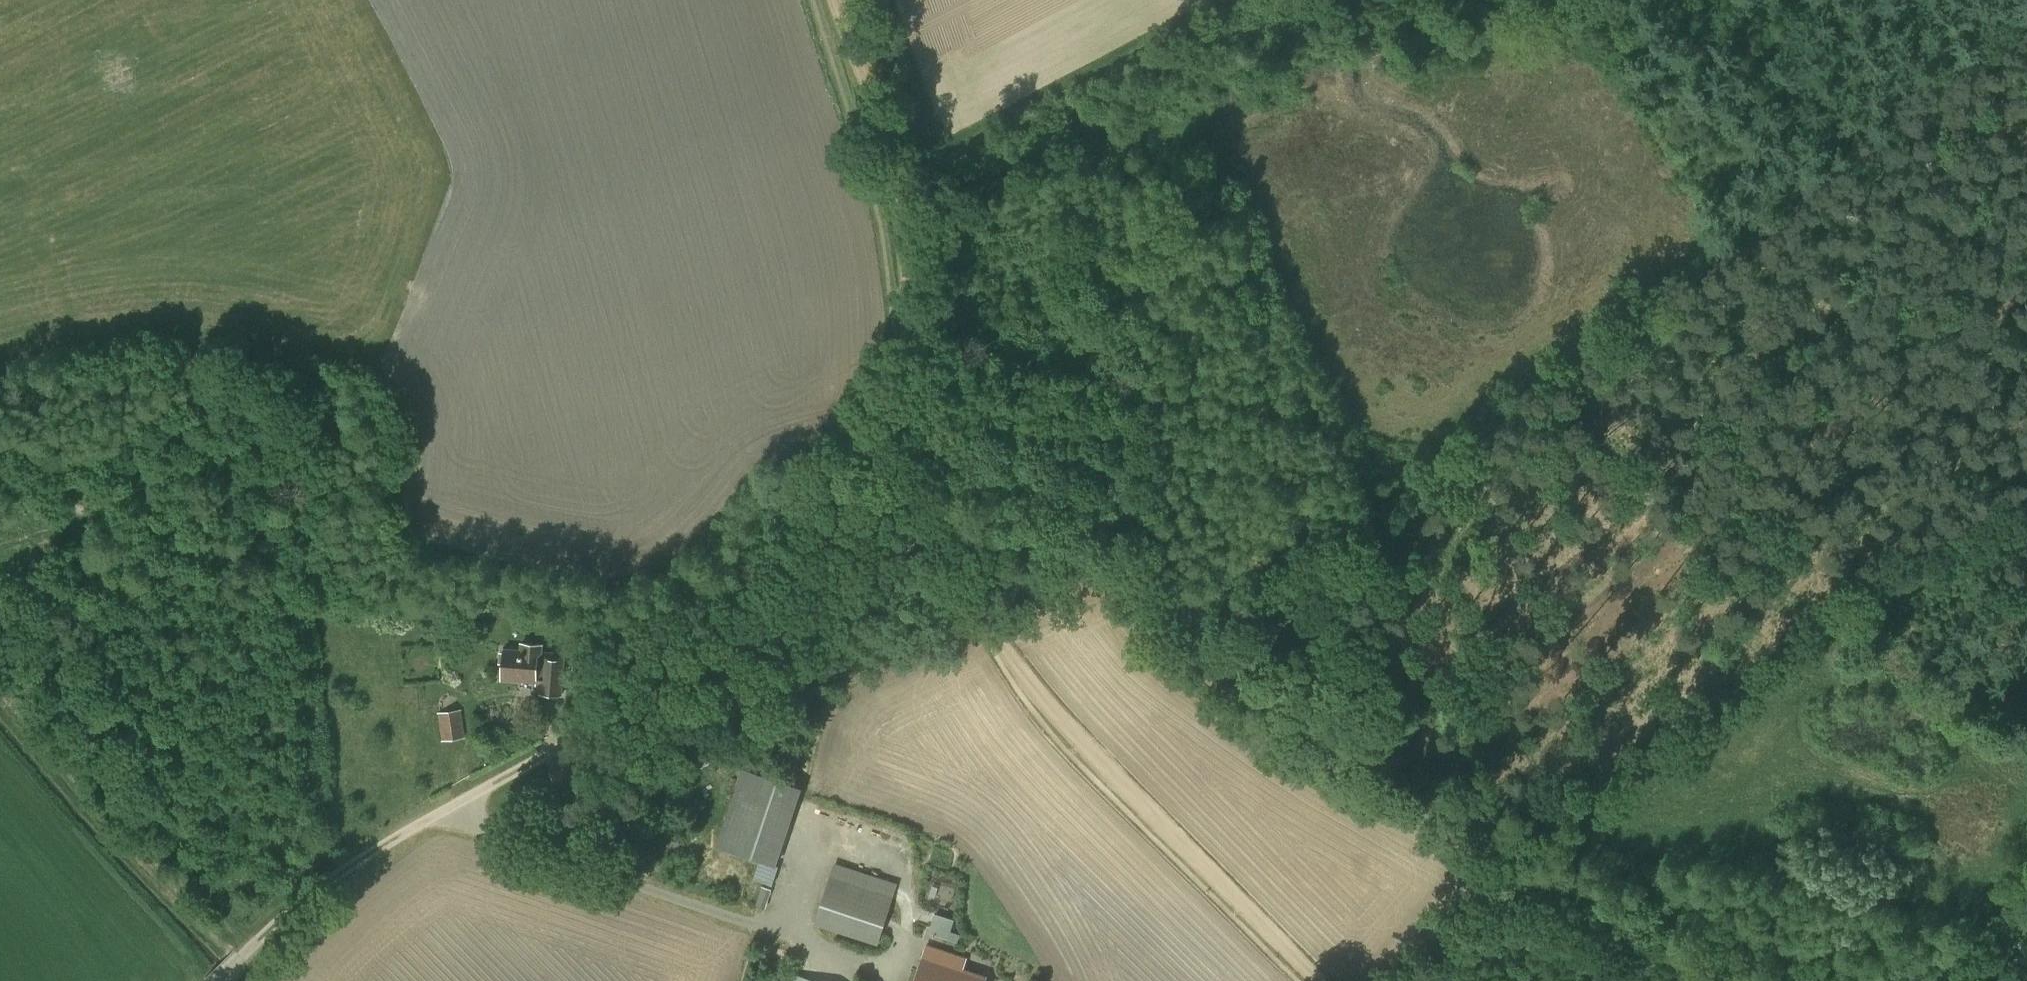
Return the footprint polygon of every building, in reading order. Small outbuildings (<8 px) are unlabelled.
[(539,681),(538,694),(554,695),(555,673),(560,674),(561,658),(539,657),(539,650),(504,648),(504,652),(499,652),(499,662),(502,663),(501,680),(537,682),(537,681),(539,681)] [(437,712),(441,741),(466,737),(462,709),(437,712)] [(550,773),(562,800),(589,788),(578,761),(550,773)] [(808,794),(751,774),(723,851),(780,872),(808,794)] [(834,862),(814,923),(878,945),(898,883),(834,862)] [(959,934),(961,914),(940,912),(938,932),(959,934)] [(987,975),(964,968),(967,959),(926,945),(914,980),(985,980),(987,975)]
